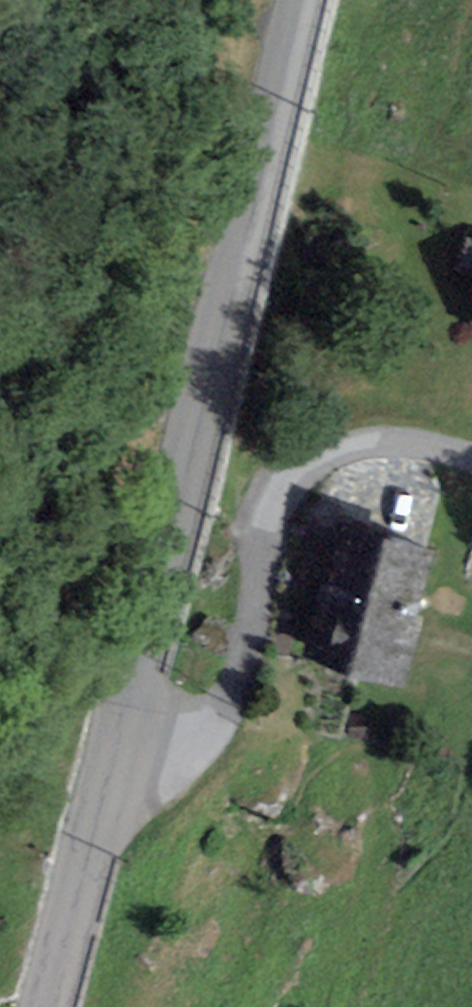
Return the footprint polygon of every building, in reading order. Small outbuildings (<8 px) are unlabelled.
[(437,536),(343,511),(306,648),(400,673),(437,536)]
